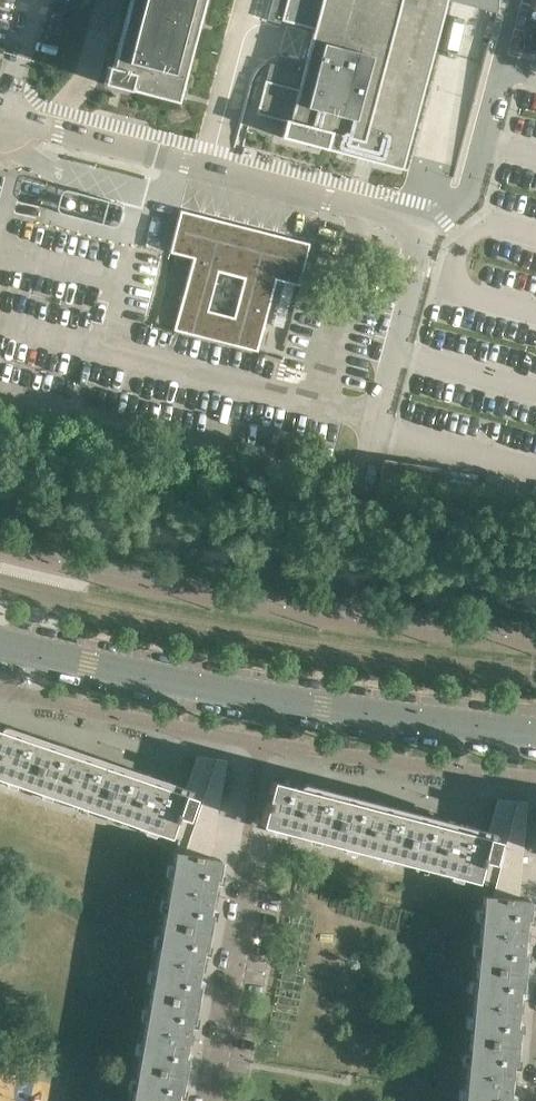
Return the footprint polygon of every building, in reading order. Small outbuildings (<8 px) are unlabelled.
[(113,67),(109,66),(108,68),(109,68),(106,82),(105,82),(104,84),(131,91),(131,90),(178,102),(205,0),(130,0),(113,67)] [(332,134),(365,143),(403,0),(287,0),(281,21),(314,30),(299,87),(290,120),(286,119),(286,121),(287,121),(283,136),(282,136),(282,137),(328,150),(328,148),(331,135),(332,135),(332,134)] [(201,215),(200,217),(187,214),(188,212),(181,210),(169,253),(174,254),(192,259),(175,328),(174,330),(258,352),(259,350),(260,345),(261,343),(261,341),(261,339),(262,337),(262,336),(265,325),(277,280),(299,286),(306,259),(311,243),(303,241),(303,244),(290,240),(291,238),(289,237),(288,240),(275,237),(276,234),(274,234),(273,236),(261,233),(261,230),(259,230),(259,232),(246,229),(247,227),(245,226),(244,229),(231,225),(232,223),(230,222),(230,225),(217,222),(217,219),(216,219),(215,221),(202,218),(203,215),(201,215)] [(140,825),(170,835),(177,814),(188,818),(195,796),(203,798),(207,788),(188,782),(185,792),(154,782),(155,777),(146,774),(144,778),(84,758),(86,753),(76,750),(75,754),(15,734),(16,729),(7,726),(5,731),(0,729),(0,777),(140,825)] [(215,826),(227,760),(217,758),(217,759),(197,756),(188,782),(207,788),(203,798),(195,796),(188,818),(177,814),(170,835),(203,847),(210,825),(215,826)] [(445,872),(446,872),(477,880),(482,859),(492,861),(498,839),(506,841),(509,830),(490,825),(488,836),(456,828),(457,823),(447,820),(446,825),(385,809),(386,804),(376,802),(375,806),(314,791),(315,786),(305,783),(304,788),(272,780),(260,824),(445,872)] [(521,869),(528,801),(518,800),(518,801),(498,799),(490,825),(509,830),(506,841),(498,839),(492,861),(482,859),(477,880),(485,882),(483,895),(509,897),(517,868),(521,869)] [(215,891),(221,859),(175,851),(163,923),(208,931),(213,901),(217,901),(219,891),(215,891)] [(529,942),(530,932),(526,931),(528,900),(529,900),(529,899),(509,897),(483,895),(483,896),(477,968),(522,972),(525,941),(529,942)] [(205,972),(206,962),(203,962),(208,931),(163,923),(150,995),(196,1002),(201,972),(205,972)] [(523,1014),(524,1004),(524,1003),(519,1003),(522,972),(477,968),(470,1040),(515,1044),(518,1013),(523,1014)] [(194,1034),(190,1034),(196,1002),(150,995),(138,1066),(183,1074),(188,1044),(192,1045),(194,1034)] [(517,1077),(517,1076),(512,1076),(515,1044),(470,1040),(464,1100),(510,1100),(511,1086),(516,1087),(517,1077)] [(183,1074),(138,1066),(132,1100),(178,1100),(183,1074)]
